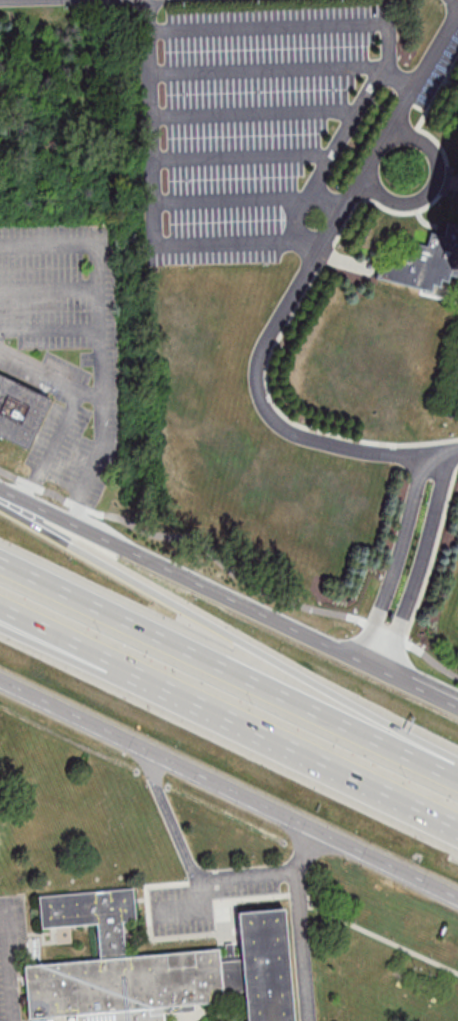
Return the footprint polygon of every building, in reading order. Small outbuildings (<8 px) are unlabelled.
[(449,224),(457,226),(457,274),(451,272),(449,280),(443,279),(442,286),(435,284),(433,292),(379,278),(383,265),(396,268),(399,254),(411,257),(414,244),(429,247),(432,234),(446,237),(449,224)] [(29,449),(0,436),(0,374),(52,398),(29,449)] [(283,908),(237,912),(240,943),(222,945),(223,948),(126,957),(122,921),(136,920),(134,888),(39,896),(41,928),(97,923),(100,959),(24,965),(29,1020),(293,1020),(283,908)]
